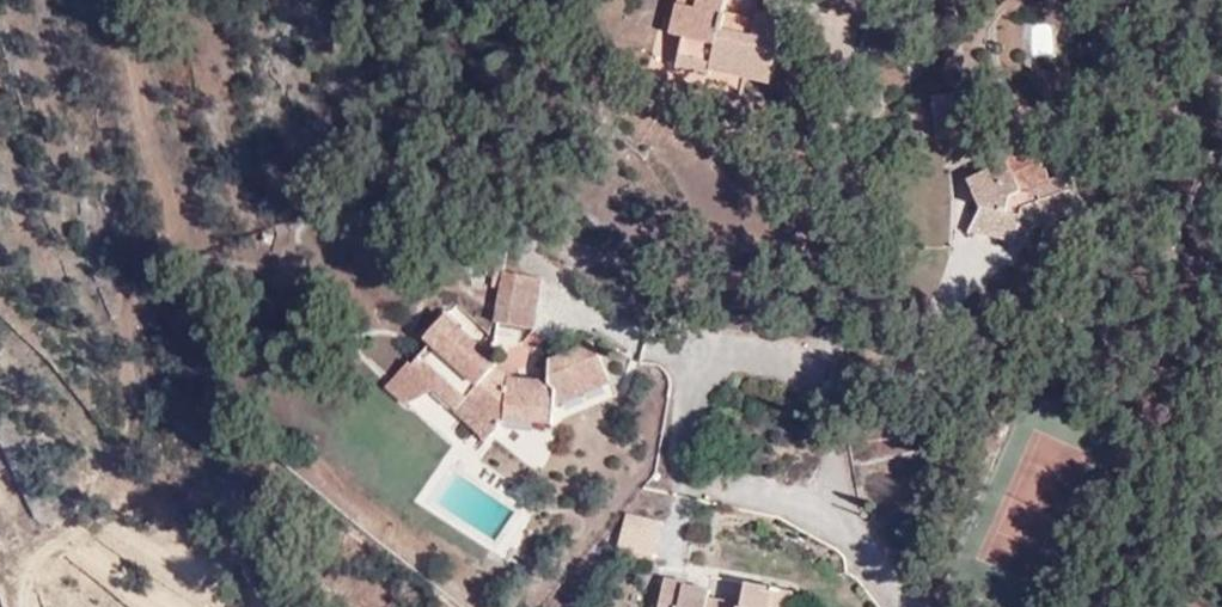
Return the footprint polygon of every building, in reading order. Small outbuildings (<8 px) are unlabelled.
[(748,0),(695,0),(686,36),(702,40),(692,71),(720,78),(722,70),(790,88),(805,23),(775,15),(770,37),(747,31),(750,15),(745,14),(748,0)] [(1056,56),(1053,21),(1028,24),(1032,59),(1056,56)] [(673,72),(682,34),(658,29),(649,67),(673,72)] [(910,107),(913,145),(947,143),(945,105),(910,107)] [(1022,250),(1024,244),(1083,220),(1067,181),(1051,188),(1035,149),(994,165),(995,170),(959,182),(975,218),(972,240),(1022,250)] [(525,319),(529,291),(493,284),(488,313),(525,319)] [(455,303),(446,313),(471,335),(480,325),(455,303)] [(525,319),(488,313),(485,332),(522,338),(525,319)] [(435,326),(416,347),(466,390),(452,409),(485,435),(487,436),(494,428),(539,432),(541,414),(595,392),(579,353),(539,369),(538,393),(504,389),(435,326)] [(397,374),(376,396),(393,414),(421,400),(442,420),(474,448),(485,435),(452,409),(407,370),(400,377),(397,374)] [(520,434),(518,459),(544,461),(546,436),(520,434)] [(645,533),(615,529),(611,563),(622,564),(640,566),(645,533)] [(665,601),(642,598),(640,606),(664,606),(665,601)]
